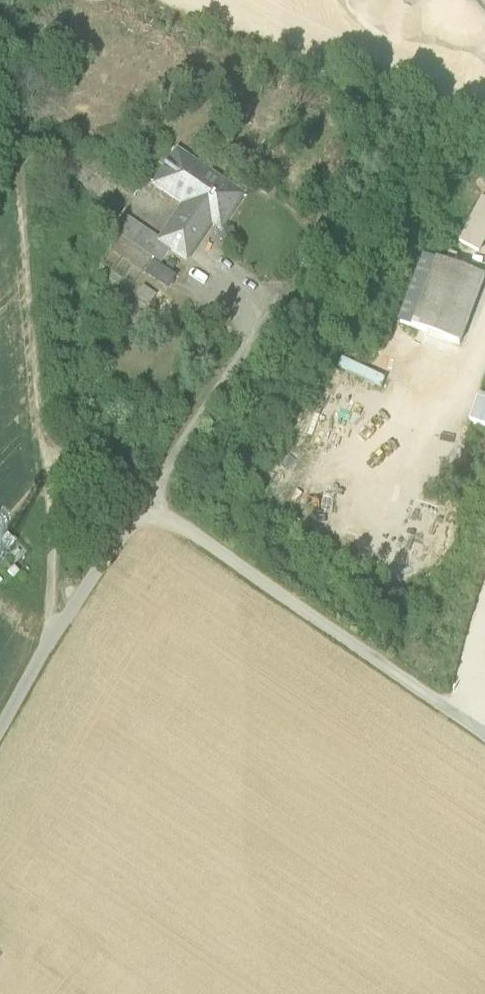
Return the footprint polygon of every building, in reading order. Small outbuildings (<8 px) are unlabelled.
[(242,200),(179,157),(157,189),(187,209),(163,244),(123,217),(112,235),(161,268),(170,254),(181,261),(207,223),(220,232),(242,200)] [(459,234),(481,246),(484,239),(484,191),(482,190),(459,234)] [(484,272),(425,250),(400,318),(459,340),(484,272)] [(150,303),(157,291),(145,284),(138,296),(150,303)] [(484,400),(484,377),(483,376),(477,397),(484,400)] [(481,408),(477,420),(484,422),(484,409),(481,408)]
